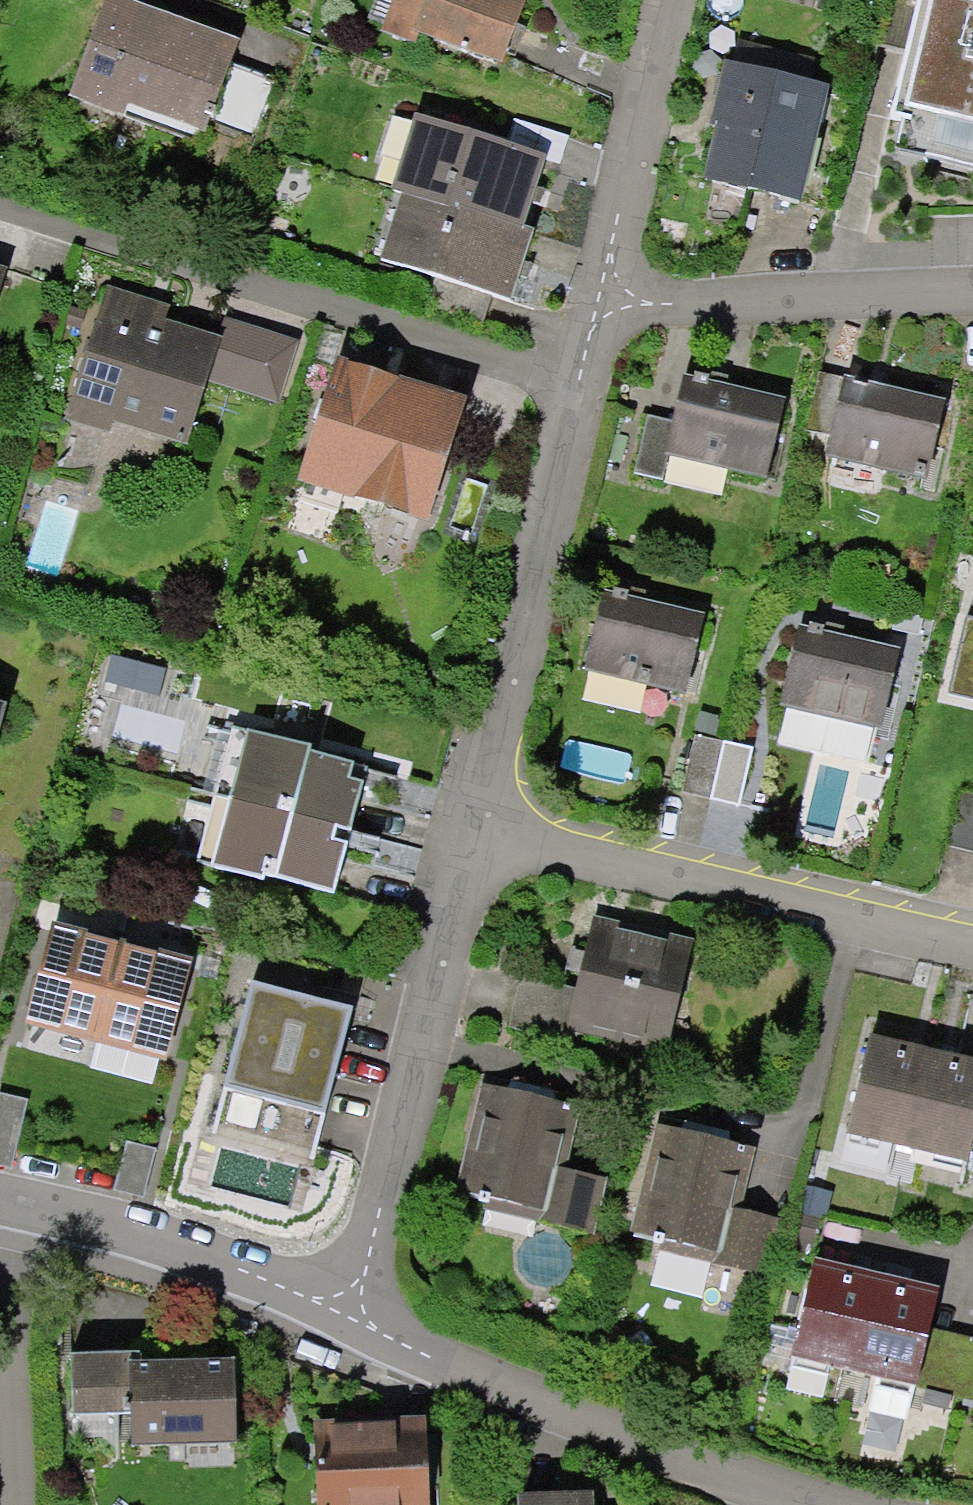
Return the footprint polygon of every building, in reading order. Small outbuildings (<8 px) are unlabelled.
[(512,75),(539,0),(401,0),(390,32),(512,75)] [(901,142),(972,158),(972,0),(933,0),(901,142)] [(252,60),(114,14),(83,106),(221,152),(252,60)] [(841,99),(737,77),(714,191),(818,212),(841,99)] [(531,236),(550,166),(406,129),(388,198),(398,201),(531,236)] [(524,308),(542,238),(531,236),(398,201),(380,271),(524,308)] [(0,263),(0,347),(20,268),(0,263)] [(235,331),(106,299),(76,420),(204,453),(219,391),(235,331)] [(300,348),(235,331),(219,391),(285,408),(300,348)] [(350,381),(305,514),(426,554),(470,422),(350,381)] [(959,405),(862,381),(842,463),(939,486),(959,405)] [(796,411),(699,387),(686,441),(679,469),(776,492),(796,411)] [(679,469),(686,441),(651,432),(638,486),(672,494),(679,469)] [(711,621),(616,598),(598,672),(693,695),(711,621)] [(792,712),(880,732),(896,659),(808,639),(792,712)] [(954,643),(939,709),(972,717),(972,647),(954,643)] [(8,707),(0,705),(0,740),(8,707)] [(237,735),(223,799),(363,829),(374,778),(298,762),(301,749),(237,735)] [(757,752),(697,737),(683,794),(742,809),(757,752)] [(966,797),(951,854),(972,860),(972,798),(966,797)] [(350,896),(363,829),(223,799),(206,870),(276,887),(278,879),(350,896)] [(698,948),(593,926),(580,991),(572,1027),(677,1049),(698,948)] [(117,1048),(137,949),(73,936),(53,1035),(117,1048)] [(182,1061),(202,962),(137,949),(117,1048),(182,1061)] [(580,991),(527,980),(516,1029),(569,1040),(580,991)] [(362,1014),(250,984),(209,1137),(321,1167),(362,1014)] [(911,1147),(934,1050),(873,1035),(850,1132),(911,1147)] [(934,1050),(911,1147),(972,1161),(972,1059),(934,1050)] [(577,1108),(483,1090),(460,1215),(579,1237),(591,1170),(566,1166),(577,1108)] [(4,1095),(0,1113),(0,1168),(21,1173),(37,1102),(4,1095)] [(748,1154),(670,1135),(646,1234),(724,1253),(733,1206),(748,1154)] [(168,1157),(133,1148),(121,1194),(157,1202),(168,1157)] [(790,1217),(733,1206),(724,1253),(721,1271),(777,1282),(790,1217)] [(857,1374),(882,1280),(827,1266),(803,1360),(857,1374)] [(918,1390),(943,1295),(882,1280),(857,1374),(918,1390)] [(151,1353),(77,1355),(79,1416),(140,1414),(141,1449),(246,1447),(244,1365),(151,1367),(151,1353)] [(324,1434),(327,1504),(438,1504),(434,1429),(324,1434)]
